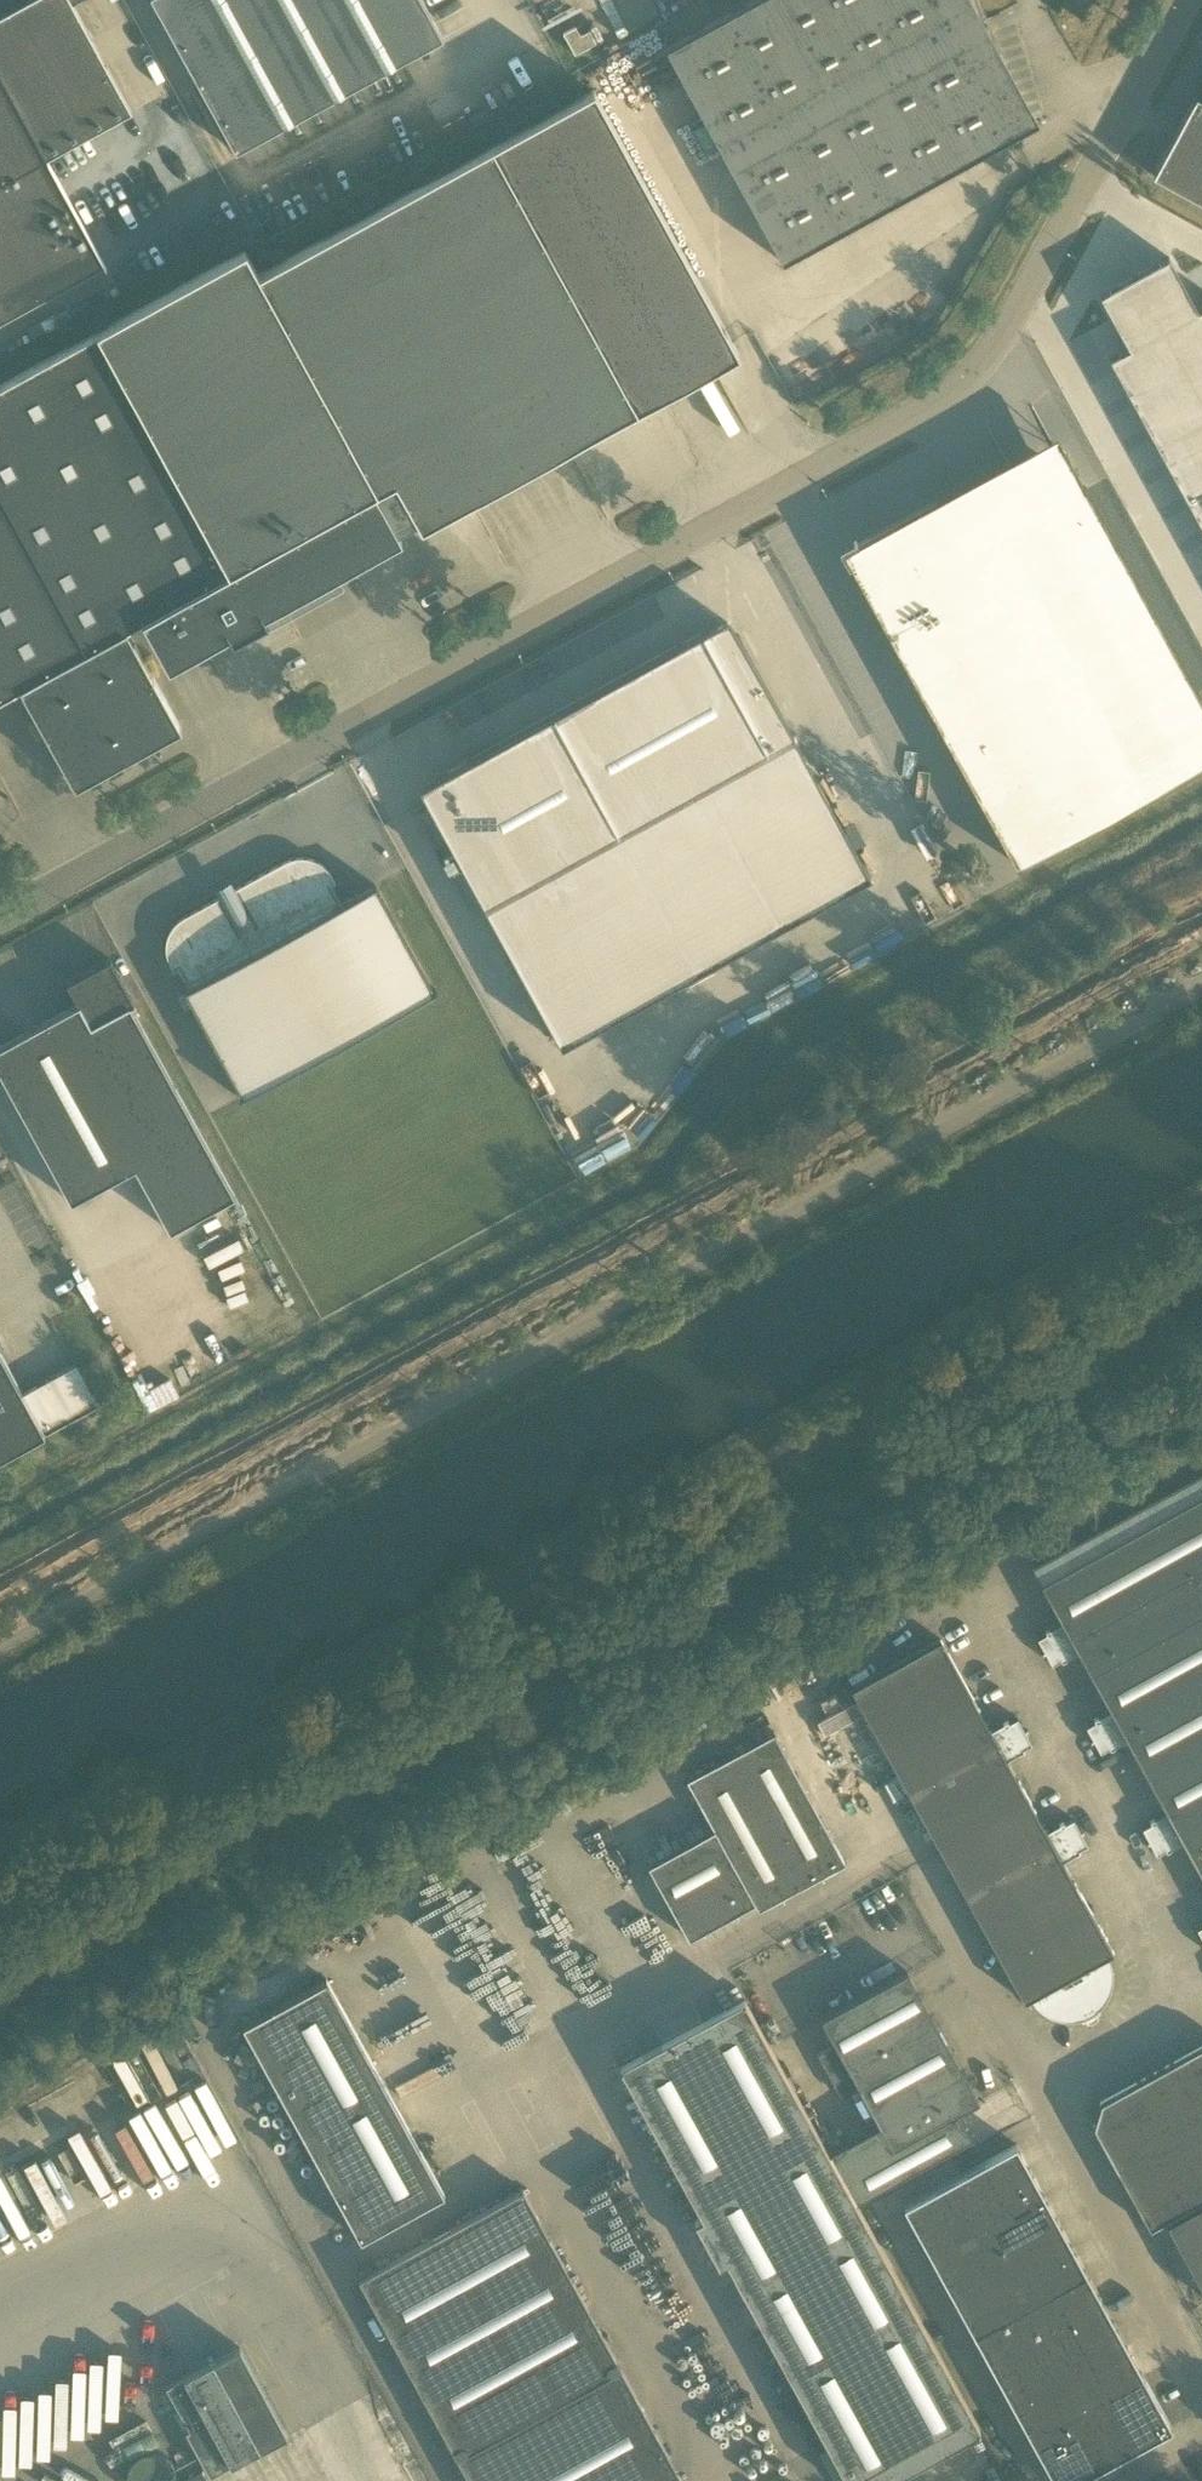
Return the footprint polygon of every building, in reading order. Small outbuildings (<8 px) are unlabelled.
[(104,265),(105,264),(46,158),(131,111),(73,4),(80,0),(0,0),(0,75),(104,265)] [(235,152),(442,39),(421,0),(152,0),(235,152)] [(1018,133),(977,0),(753,0),(665,48),(783,262),(1018,133)] [(563,33),(575,54),(596,42),(589,30),(580,34),(575,26),(563,33)] [(104,265),(0,75),(0,322),(104,265)] [(229,633),(232,639),(267,620),(264,614),(401,538),(397,530),(416,519),(421,528),(739,353),(594,89),(258,273),(245,249),(0,384),(0,697),(20,686),(75,786),(181,727),(126,628),(142,619),(168,667),(229,633)] [(1196,97),(1192,104),(1157,168),(1154,176),(1161,179),(1161,180),(1201,203),(1201,100),(1196,97)] [(1169,256),(1100,294),(1129,347),(1110,358),(1201,526),(1201,307),(1199,309),(1169,256)] [(754,611),(914,912),(1201,759),(1201,757),(1065,499),(870,603),(842,548),(759,592),(754,611)] [(794,735),(739,634),(736,636),(728,622),(714,630),(712,626),(701,632),(702,634),(685,643),(684,641),(466,761),(467,763),(450,773),(449,771),(438,776),(440,780),(426,788),(434,802),(430,803),(486,905),(491,901),(490,899),(507,890),(508,892),(517,887),(516,885),(539,873),(540,875),(581,852),(580,850),(597,841),(598,843),(741,764),(740,762),(765,748),(766,750),(794,735)] [(284,861),(233,889),(236,894),(225,900),(222,895),(183,916),(178,920),(174,924),(170,929),(168,934),(166,940),(165,945),(166,952),(167,957),(169,963),(174,971),(178,968),(189,987),(184,990),(242,1096),(239,1097),(240,1098),(437,989),(436,989),(434,991),(376,885),(341,903),(331,884),(335,882),(331,874),(328,869),(324,865),(319,861),(314,859),(308,857),(302,857),(296,857),(290,858),(284,861)] [(110,958),(67,982),(78,1003),(0,1046),(0,1072),(71,1202),(135,1167),(170,1230),(234,1195),(130,1005),(134,1002),(110,958)] [(0,1352),(0,1458),(97,1405),(75,1364),(23,1393),(0,1352)] [(1188,1573),(1201,1565),(1201,1494),(1041,1583),(1063,1622),(1050,1629),(1046,1631),(1047,1633),(1038,1638),(1045,1650),(1043,1652),(1188,1573)] [(1201,1598),(1201,1565),(1188,1573),(1201,1598)] [(1188,1573),(1043,1652),(1043,1653),(1046,1652),(1052,1664),(1061,1659),(1063,1662),(1067,1659),(1066,1659),(1079,1652),(1095,1681),(1201,1622),(1201,1598),(1188,1573)] [(1091,1740),(1201,1679),(1201,1622),(1095,1681),(1111,1710),(1099,1717),(1098,1717),(1094,1719),(1095,1721),(1087,1726),(1093,1739),(1091,1740)] [(941,1639),(852,1688),(910,1794),(1027,1729),(1025,1730),(1018,1717),(1009,1722),(1008,1720),(1004,1723),(991,1730),(941,1639)] [(1201,1746),(1201,1679),(1091,1740),(1092,1741),(1094,1740),(1101,1752),(1110,1747),(1111,1750),(1115,1747),(1128,1740),(1148,1776),(1201,1746)] [(1028,1730),(1027,1729),(910,1794),(938,1845),(1028,1795),(1008,1760),(1020,1753),(1025,1751),(1023,1749),(1032,1744),(1026,1731),(1028,1730)] [(714,1829),(666,1855),(649,1864),(688,1939),(755,1903),(759,1910),(846,1862),(774,1732),(687,1780),(714,1829)] [(1147,1842),(1201,1812),(1201,1746),(1148,1776),(1167,1812),(1155,1819),(1154,1819),(1150,1821),(1152,1823),(1143,1828),(1149,1840),(1147,1842)] [(1028,1795),(938,1845),(966,1895),(1083,1831),(1083,1830),(1081,1831),(1074,1819),(1065,1823),(1064,1821),(1059,1824),(1060,1824),(1047,1831),(1028,1795)] [(1147,1842),(1148,1843),(1150,1842),(1157,1854),(1166,1849),(1167,1852),(1171,1849),(1184,1842),(1201,1875),(1201,1812),(1147,1842)] [(1084,1831),(1083,1831),(966,1895),(1001,1959),(1091,1910),(1064,1861),(1076,1854),(1080,1852),(1079,1850),(1088,1845),(1081,1832),(1084,1831)] [(1091,1910),(1001,1959),(1025,2001),(1031,1998),(1040,2009),(1052,2017),(1066,2020),(1081,2019),(1083,2022),(1087,2020),(1086,2017),(1095,2012),(1096,2015),(1100,2012),(1099,2009),(1108,1997),(1112,1984),(1112,1969),(1108,1956),(1114,1952),(1091,1910)] [(822,2018),(881,2125),(893,2147),(958,2112),(979,2101),(907,1971),(822,2018)] [(243,2025),(302,2132),(361,2240),(445,2194),(327,1979),(243,2025)] [(851,2204),(825,2157),(829,2154),(741,2000),(621,2068),(705,2216),(695,2222),(719,2264),(727,2260),(852,2480),(883,2480),(978,2427),(851,2204)] [(1177,2111),(1201,2097),(1201,2045),(1155,2071),(1177,2111)] [(1094,2126),(1107,2150),(1177,2111),(1155,2071),(1101,2101),(1094,2126)] [(1198,2149),(1201,2147),(1201,2097),(1177,2111),(1198,2149)] [(1128,2188),(1198,2149),(1177,2111),(1107,2150),(1128,2188)] [(825,2157),(851,2204),(972,2138),(958,2112),(893,2147),(881,2125),(829,2154),(825,2157)] [(1016,2144),(960,2174),(974,2201),(1031,2170),(1016,2144)] [(1198,2149),(1128,2188),(1150,2228),(1201,2199),(1201,2157),(1198,2149)] [(1045,2195),(1031,2170),(974,2201),(988,2226),(1045,2195)] [(918,2232),(974,2201),(960,2174),(904,2205),(918,2232)] [(523,2188),(360,2278),(471,2480),(683,2480),(523,2188)] [(1059,2221),(1045,2195),(988,2226),(1002,2252),(1059,2221)] [(988,2226),(974,2201),(918,2232),(932,2257),(988,2226)] [(1167,2223),(1201,2288),(1201,2204),(1167,2223)] [(1073,2246),(1059,2221),(1002,2252),(1016,2277),(1073,2246)] [(1002,2252),(988,2226),(932,2257),(946,2283),(1002,2252)] [(1087,2272),(1073,2246),(1016,2277),(1030,2303),(1087,2272)] [(1016,2277),(1002,2252),(946,2283),(960,2308),(1016,2277)] [(1044,2328),(1101,2297),(1087,2272),(1030,2303),(1044,2328)] [(1030,2303),(1016,2277),(960,2308),(974,2334),(1030,2303)] [(1115,2323),(1101,2297),(1044,2328),(1058,2354),(1115,2323)] [(1044,2328),(1030,2303),(974,2334),(988,2359),(1044,2328)] [(1072,2379),(1129,2348),(1115,2323),(1058,2354),(1072,2379)] [(1058,2354),(1044,2328),(988,2359),(1002,2385),(1058,2354)] [(189,2429),(186,2431),(210,2475),(287,2434),(240,2346),(166,2386),(189,2429)] [(1143,2374),(1129,2348),(1072,2379),(1086,2405),(1105,2395),(1143,2374)] [(1072,2379),(1058,2354),(1002,2385),(1016,2410),(1072,2379)] [(1143,2374),(1105,2395),(1134,2448),(1172,2428),(1143,2374)] [(1086,2405),(1072,2379),(1016,2410),(1030,2436),(1068,2415),(1086,2405)] [(1105,2395),(1086,2405),(1068,2415),(1098,2469),(1134,2448),(1105,2395)] [(1098,2469),(1068,2415),(1030,2436),(1055,2480),(1075,2480),(1098,2469)]
